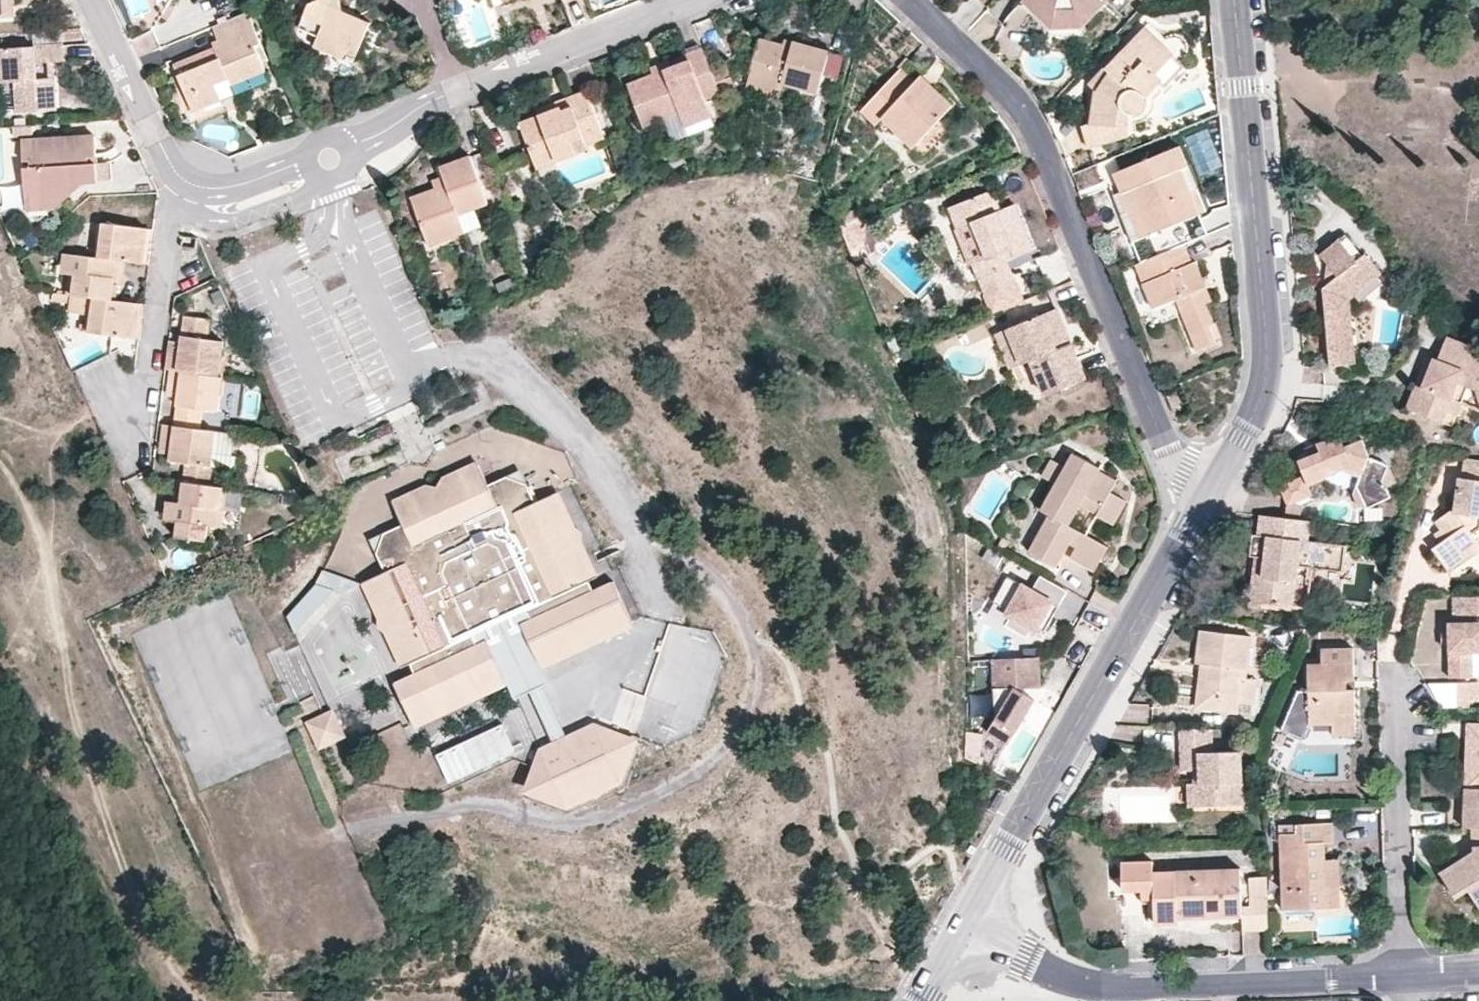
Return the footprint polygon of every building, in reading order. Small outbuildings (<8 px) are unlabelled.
[(15,0),(0,0),(0,16),(16,15),(15,0)] [(299,26),(317,34),(313,44),(352,59),(370,20),(344,8),(340,0),(307,0),(299,26)] [(1038,0),(1022,0),(1033,11),(1041,3),(1038,0)] [(1041,3),(1033,11),(1052,28),(1050,14),(1079,13),(1081,16),(1098,0),(1038,0),(1041,3)] [(1101,0),(1098,0),(1081,16),(1079,13),(1050,14),(1052,28),(1083,26),(1105,4),(1101,0)] [(261,42),(249,10),(213,25),(219,39),(212,41),(214,46),(219,58),(221,58),(229,77),(230,79),(232,83),(266,70),(256,44),(261,42)] [(1103,66),(1089,81),(1095,89),(1090,123),(1082,125),(1091,148),(1126,136),(1128,113),(1134,114),(1136,114),(1139,113),(1142,112),(1145,110),(1147,107),(1147,103),(1146,97),(1162,79),(1156,72),(1174,54),(1145,25),(1105,68),(1103,66)] [(747,86),(766,92),(767,86),(781,90),(783,84),(819,93),(830,50),(784,38),(783,44),(760,38),(747,86)] [(55,61),(65,60),(65,42),(37,44),(37,46),(0,48),(0,80),(14,80),(17,111),(57,108),(56,77),(50,77),(39,78),(38,62),(49,62),(55,61)] [(214,46),(204,50),(210,63),(219,58),(214,46)] [(689,59),(659,70),(652,73),(626,83),(644,127),(678,113),(685,126),(712,117),(706,102),(721,95),(712,72),(701,48),(686,53),(689,59)] [(179,74),(210,63),(204,50),(174,62),(179,74)] [(221,58),(219,58),(210,63),(179,74),(193,111),(221,100),(214,84),(229,77),(221,58)] [(652,73),(659,70),(657,64),(649,67),(652,73)] [(728,65),(712,72),(721,95),(738,88),(728,65)] [(861,111),(875,125),(883,118),(913,147),(954,105),(921,75),(915,82),(901,67),(861,111)] [(767,86),(766,92),(763,100),(779,104),(781,90),(767,86)] [(587,89),(568,96),(571,106),(559,111),(558,106),(540,113),(519,122),(531,154),(550,146),(557,161),(579,153),(572,136),(583,133),(587,144),(608,137),(587,89)] [(571,106),(568,96),(537,108),(540,113),(558,106),(559,111),(571,106)] [(33,125),(13,126),(13,136),(33,135),(33,125)] [(97,181),(96,162),(90,162),(90,154),(96,154),(94,132),(23,137),(24,159),(30,160),(31,166),(25,166),(28,209),(54,208),(87,181),(97,181)] [(588,149),(587,144),(583,133),(572,136),(579,153),(588,149)] [(1209,233),(1192,189),(1182,167),(1189,164),(1181,145),(1115,172),(1122,190),(1120,190),(1126,208),(1128,207),(1139,235),(1132,238),(1141,261),(1187,242),(1209,233)] [(550,146),(531,154),(538,169),(557,161),(550,146)] [(441,166),(444,176),(447,185),(435,189),(411,198),(425,234),(461,221),(464,230),(479,225),(474,210),(488,204),(470,155),(441,166)] [(1198,187),(1189,164),(1182,167),(1192,189),(1198,187)] [(447,185),(444,176),(433,179),(435,189),(447,185)] [(1000,209),(992,188),(947,206),(955,225),(956,225),(983,292),(1014,280),(1005,259),(1002,251),(1009,247),(1012,256),(1032,248),(1014,203),(1000,209)] [(1126,208),(1120,190),(1114,192),(1132,238),(1139,235),(1128,207),(1126,208)] [(461,221),(425,234),(429,247),(466,233),(464,230),(461,221)] [(100,257),(126,261),(143,263),(147,228),(105,223),(100,257)] [(1352,300),(1384,278),(1369,256),(1360,262),(1344,238),(1325,252),(1332,262),(1328,281),(1329,283),(1324,285),(1332,364),(1357,361),(1352,300)] [(1187,242),(1141,261),(1136,263),(1153,307),(1176,297),(1198,352),(1218,343),(1211,324),(1215,322),(1207,302),(1213,299),(1207,284),(1205,279),(1196,258),(1193,259),(1187,242)] [(1012,256),(1009,247),(1002,251),(1005,259),(1012,256)] [(100,257),(65,253),(63,252),(61,272),(69,274),(74,275),(72,295),(93,298),(119,300),(120,286),(125,287),(127,275),(123,274),(126,261),(100,257)] [(74,275),(69,274),(65,294),(51,293),(51,302),(71,304),(72,295),(74,275)] [(1022,299),(1014,280),(983,292),(991,312),(1022,299)] [(119,300),(93,298),(90,320),(90,331),(135,337),(140,302),(119,300)] [(1058,307),(1014,325),(1029,360),(1045,394),(1086,378),(1071,341),(1067,344),(1060,329),(1065,325),(1058,307)] [(181,341),(176,340),(175,355),(169,354),(167,368),(171,369),(220,375),(222,367),(223,353),(225,342),(210,339),(212,318),(186,315),(181,341)] [(90,331),(90,320),(82,319),(81,330),(90,331)] [(1029,360),(1014,325),(995,334),(1010,367),(1029,360)] [(1071,341),(1065,325),(1060,329),(1067,344),(1071,341)] [(1435,358),(1432,367),(1425,364),(1409,408),(1430,417),(1435,404),(1448,409),(1459,379),(1468,383),(1478,386),(1478,356),(1475,354),(1478,346),(1450,335),(1441,360),(1435,358)] [(1428,355),(1425,364),(1432,367),(1435,358),(1428,355)] [(220,375),(171,369),(168,386),(179,387),(177,396),(175,424),(203,427),(206,408),(222,410),(223,392),(225,379),(226,375),(220,375)] [(1459,379),(1448,409),(1458,412),(1468,383),(1459,379)] [(179,387),(168,386),(167,394),(177,396),(179,387)] [(1179,390),(1168,394),(1175,412),(1185,408),(1179,390)] [(1435,404),(1430,417),(1444,421),(1448,409),(1435,404)] [(175,424),(163,422),(161,439),(167,440),(165,452),(179,454),(178,459),(213,464),(218,429),(203,427),(175,424)] [(1329,438),(1317,443),(1321,452),(1306,458),(1300,460),(1308,485),(1326,479),(1325,477),(1346,468),(1360,473),(1357,484),(1369,506),(1391,495),(1384,480),(1388,465),(1372,461),(1363,439),(1345,446),(1341,436),(1330,441),(1329,438)] [(1321,452),(1317,443),(1307,447),(1306,458),(1321,452)] [(1073,453),(1065,466),(1052,490),(1041,509),(1049,514),(1069,525),(1081,505),(1115,524),(1128,502),(1110,491),(1101,487),(1108,474),(1101,471),(1102,470),(1073,453)] [(536,497),(526,477),(509,469),(491,478),(480,457),(460,468),(463,472),(417,496),(414,490),(394,500),(404,520),(384,530),(378,549),(388,569),(369,579),(386,613),(393,609),(402,626),(394,630),(411,664),(417,661),(423,671),(402,681),(424,722),(457,705),(455,699),(478,687),(481,693),(514,676),(489,625),(520,609),(546,659),(578,643),(575,638),(598,626),(602,632),(634,615),(615,577),(595,587),(589,575),(598,571),(581,536),(573,540),(565,524),(573,520),(557,487),(536,497)] [(1468,458),(1466,478),(1462,477),(1459,506),(1440,520),(1452,536),(1437,548),(1454,571),(1476,555),(1474,552),(1478,548),(1478,535),(1477,532),(1478,531),(1478,460),(1468,458)] [(213,464),(178,459),(176,479),(184,480),(210,484),(213,464)] [(1052,490),(1065,466),(1053,459),(1039,483),(1052,490)] [(460,468),(414,490),(417,496),(463,472),(460,468)] [(1116,479),(1108,474),(1101,487),(1110,491),(1116,479)] [(210,484),(184,480),(181,501),(174,500),(171,504),(169,508),(169,511),(169,517),(171,520),(179,521),(177,535),(208,540),(209,525),(220,526),(226,485),(210,484)] [(1369,506),(1357,484),(1353,493),(1359,506),(1369,506)] [(1108,546),(1069,525),(1049,514),(1029,550),(1057,565),(1069,543),(1076,547),(1070,558),(1094,572),(1108,546)] [(1260,514),(1258,514),(1257,534),(1269,535),(1267,556),(1255,554),(1252,576),(1264,578),(1261,602),(1295,606),(1300,565),(1343,569),(1345,546),(1318,541),(1306,541),(1309,520),(1260,514)] [(581,536),(573,520),(565,524),(573,540),(581,536)] [(1319,522),(1309,520),(1306,541),(1318,541),(1319,522)] [(1269,535),(1257,534),(1253,533),(1251,554),(1255,554),(1267,556),(1269,535)] [(1004,536),(998,547),(1006,551),(1012,540),(1004,536)] [(991,546),(984,557),(996,564),(1002,552),(991,546)] [(1048,608),(1052,601),(1059,605),(1068,589),(1041,574),(1032,589),(1008,575),(993,600),(1013,611),(1006,624),(1027,636),(1034,623),(1045,629),(1055,612),(1048,608)] [(1264,578),(1252,576),(1249,606),(1260,608),(1261,602),(1264,578)] [(305,633),(341,585),(321,583),(296,614),(305,633)] [(1456,596),(1457,623),(1451,623),(1453,679),(1476,678),(1475,653),(1478,653),(1478,596),(1456,596)] [(1055,612),(1059,605),(1052,601),(1048,608),(1055,612)] [(393,609),(386,613),(394,630),(402,626),(393,609)] [(546,659),(520,609),(489,625),(514,676),(515,679),(522,694),(537,686),(550,679),(554,677),(547,663),(546,659)] [(602,632),(598,626),(575,638),(578,643),(546,659),(547,663),(636,618),(634,615),(602,632)] [(668,622),(649,694),(622,686),(613,721),(637,727),(641,714),(671,722),(672,716),(684,719),(681,730),(699,735),(725,637),(668,622)] [(1196,662),(1200,663),(1200,662),(1208,663),(1207,677),(1199,676),(1195,708),(1239,713),(1241,702),(1255,705),(1258,678),(1247,677),(1252,636),(1199,630),(1196,662)] [(1322,662),(1353,661),(1353,647),(1322,648),(1322,662)] [(1040,656),(992,659),(997,718),(989,731),(1010,743),(1025,717),(1023,691),(1022,687),(1042,685),(1040,656)] [(1355,679),(1353,661),(1322,662),(1308,663),(1307,691),(1297,691),(1282,729),(1303,738),(1309,725),(1332,724),(1333,737),(1356,736),(1355,690),(1347,690),(1347,679),(1355,679)] [(1200,662),(1200,663),(1199,676),(1207,677),(1208,663),(1200,662)] [(457,705),(424,722),(425,725),(515,679),(514,676),(481,693),(478,687),(455,699),(457,705)] [(577,731),(550,679),(537,686),(564,738),(577,731)] [(1461,701),(1478,701),(1478,683),(1461,683),(1461,701)] [(1036,698),(1023,691),(1025,717),(1036,698)] [(339,722),(345,719),(342,712),(318,722),(330,744),(352,734),(348,726),(341,729),(339,722)] [(348,726),(345,719),(339,722),(341,729),(348,726)] [(642,732),(602,719),(577,731),(564,738),(550,745),(537,786),(577,799),(629,772),(642,732)] [(448,782),(517,751),(503,721),(434,752),(448,782)] [(1460,726),(1464,828),(1472,828),(1478,828),(1478,725),(1460,726)] [(1279,733),(1274,741),(1282,744),(1286,735),(1279,733)] [(1193,770),(1193,783),(1194,806),(1244,804),(1242,752),(1180,753),(1180,770),(1193,770)] [(1340,908),(1340,883),(1326,884),(1325,859),(1324,842),(1334,842),(1333,823),(1298,824),(1298,833),(1279,834),(1282,909),(1340,908)] [(1472,828),(1473,846),(1475,846),(1475,854),(1477,860),(1470,865),(1466,859),(1441,874),(1456,899),(1469,891),(1478,908),(1478,828),(1472,828)] [(1475,854),(1466,859),(1470,865),(1477,860),(1475,854)] [(1339,859),(1325,859),(1326,884),(1340,883),(1339,859)] [(1266,897),(1265,876),(1248,876),(1249,906),(1241,906),(1240,867),(1169,870),(1170,877),(1154,877),(1154,871),(1153,862),(1122,863),(1124,891),(1149,891),(1155,890),(1156,922),(1156,924),(1179,924),(1179,918),(1179,911),(1210,910),(1210,913),(1210,917),(1210,919),(1243,917),(1243,931),(1267,930),(1266,897)] [(1179,911),(1179,918),(1210,917),(1210,913),(1210,910),(1179,911)]
